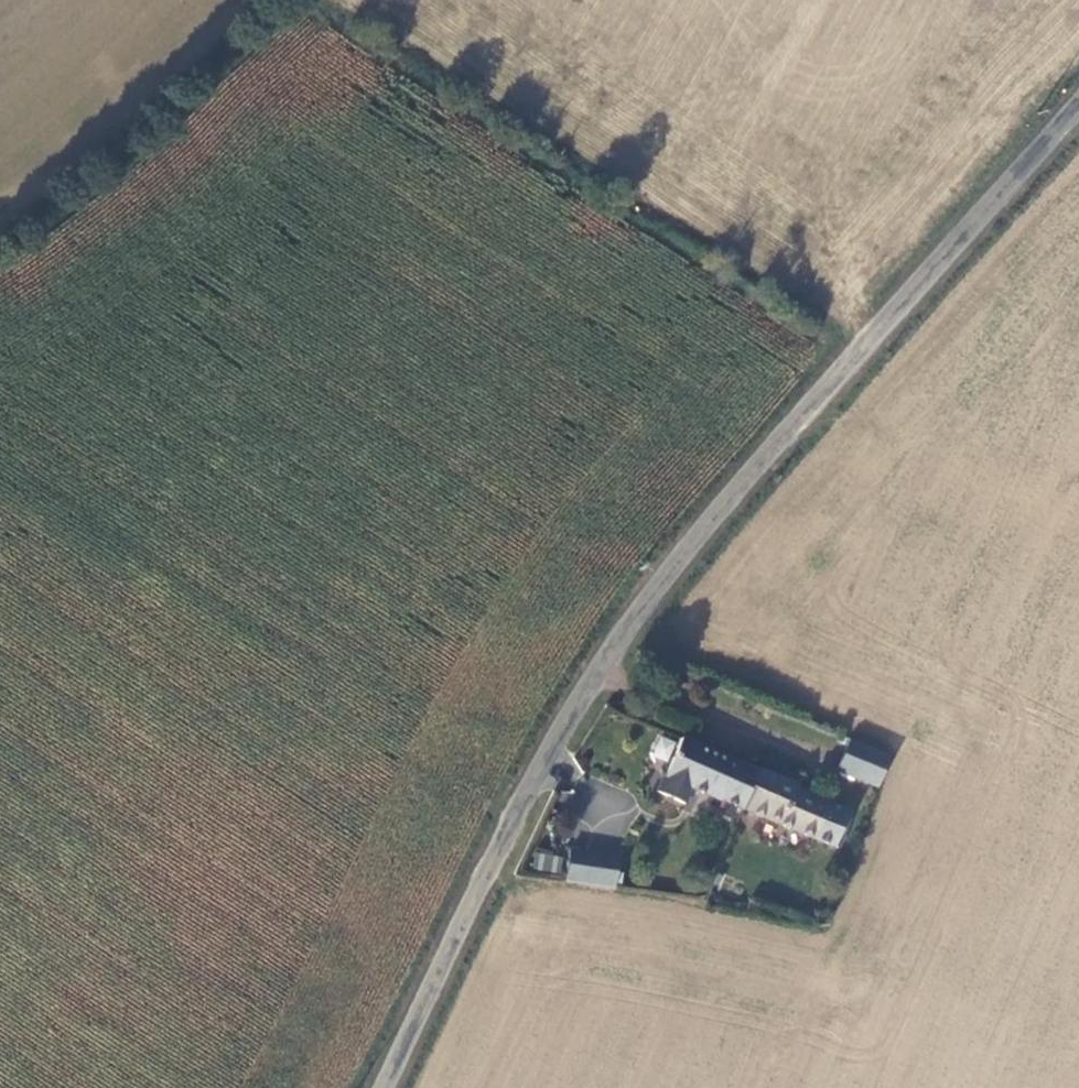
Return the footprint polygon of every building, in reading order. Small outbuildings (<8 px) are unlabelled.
[(750,800),(764,764),(689,734),(666,785),(693,796),(700,779),(750,800)] [(837,782),(878,800),(890,769),(849,751),(837,782)] [(807,782),(764,764),(750,800),(844,841),(858,809),(805,786),(807,782)] [(580,838),(575,871),(624,878),(629,845),(580,838)] [(532,869),(558,872),(560,856),(534,853),(532,869)]
